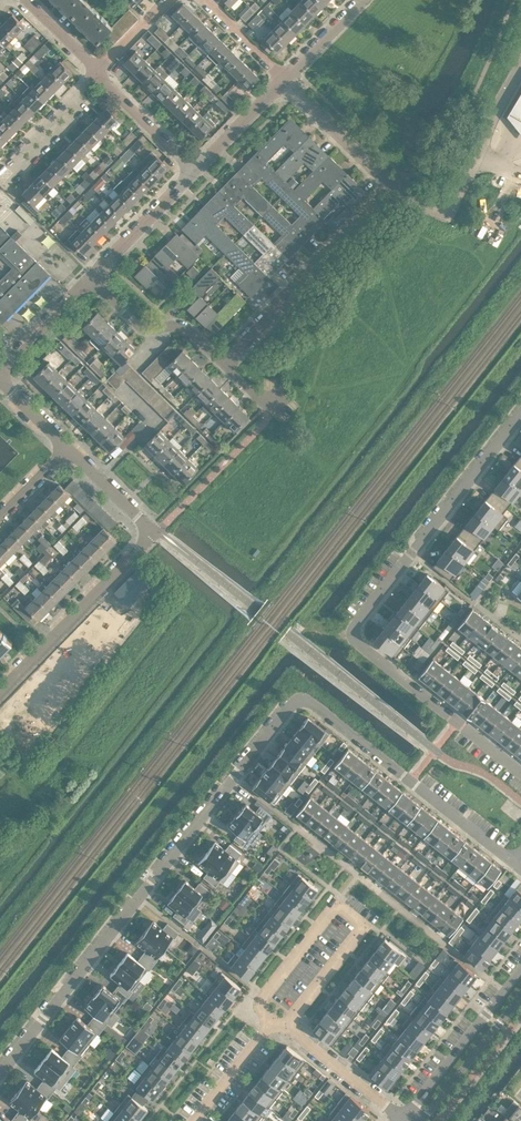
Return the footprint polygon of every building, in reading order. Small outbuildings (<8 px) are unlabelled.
[(71,17),(86,2),(84,0),(53,0),(71,17)] [(305,24),(315,14),(300,0),(291,10),(305,24)] [(324,5),(319,0),(301,0),(300,0),(315,14),(324,5)] [(86,2),(71,17),(97,43),(106,35),(111,30),(112,28),(111,27),(105,21),(105,22),(101,18),(102,17),(86,2)] [(254,12),(259,7),(254,2),(250,7),(254,12)] [(182,23),(192,12),(192,11),(192,10),(189,7),(187,7),(183,3),(178,8),(175,5),(165,15),(170,19),(173,15),(182,23)] [(266,13),(271,9),(266,4),(262,9),(266,13)] [(302,27),(305,24),(291,10),(287,6),(278,16),(296,33),(297,32),(298,32),(303,28),(302,27)] [(245,21),(254,12),(250,7),(240,16),(245,21)] [(124,14),(133,23),(138,18),(129,9),(124,14)] [(278,16),(271,9),(266,13),(275,21),(276,20),(278,23),(273,29),(287,43),(296,33),(278,16)] [(191,33),(202,22),(192,12),(182,23),(191,33)] [(12,14),(3,23),(15,35),(24,26),(12,14)] [(128,28),(133,23),(124,14),(119,19),(128,28)] [(256,24),(262,18),(257,14),(248,23),(252,28),(256,24)] [(128,28),(119,19),(114,24),(124,33),(128,28)] [(198,45),(211,31),(202,22),(191,33),(188,35),(198,45)] [(3,23),(0,26),(0,40),(6,45),(5,45),(10,50),(14,46),(9,41),(15,35),(3,23)] [(111,30),(119,38),(124,33),(114,24),(111,27),(112,28),(111,30)] [(164,41),(169,36),(159,27),(155,32),(164,41)] [(287,43),(273,29),(263,38),(265,40),(261,44),(268,52),(273,47),(277,52),(287,43)] [(111,30),(106,35),(114,43),(119,38),(111,30)] [(207,54),(221,40),(211,31),(198,45),(207,54)] [(157,48),(161,43),(152,34),(147,39),(157,48)] [(31,52),(41,42),(34,35),(24,45),(31,52)] [(174,51),(178,46),(169,36),(164,41),(174,51)] [(220,60),(230,49),(221,40),(207,54),(217,64),(220,61),(220,60)] [(39,59),(48,49),(43,44),(34,54),(39,59)] [(183,60),(188,55),(178,46),(174,51),(183,60)] [(166,58),(171,53),(166,48),(161,53),(166,58)] [(229,70),(240,59),(230,49),(220,60),(220,61),(229,70)] [(133,72),(145,60),(135,50),(123,62),(133,72)] [(22,61),(27,56),(22,51),(17,56),(22,61)] [(192,69),(197,64),(188,55),(183,60),(192,69)] [(17,56),(13,61),(17,66),(22,61),(17,56)] [(176,67),(180,62),(175,57),(171,62),(176,67)] [(30,68),(34,63),(29,59),(24,64),(30,68)] [(240,59),(229,70),(239,79),(249,68),(240,59)] [(47,66),(51,69),(63,82),(73,72),(60,60),(55,65),(51,62),(47,66)] [(143,81),(155,69),(145,60),(133,72),(143,81)] [(13,71),(17,66),(13,61),(8,66),(13,71)] [(30,68),(24,64),(15,73),(20,78),(25,73),(24,72),(29,68),(30,68)] [(202,78),(207,74),(197,64),(192,69),(202,78)] [(152,91),(164,78),(164,79),(168,74),(159,65),(155,69),(143,81),(147,85),(145,87),(151,92),(152,91)] [(185,76),(190,71),(185,66),(180,71),(185,76)] [(249,68),(239,79),(248,88),(259,77),(249,68)] [(41,79),(54,91),(63,82),(51,69),(41,79)] [(8,75),(3,71),(0,74),(0,77),(3,80),(8,75)] [(207,74),(202,78),(207,83),(211,78),(207,74)] [(195,86),(200,81),(194,76),(190,81),(195,86)] [(11,87),(15,83),(11,78),(6,83),(11,87)] [(152,91),(162,100),(174,88),(164,79),(164,78),(152,91)] [(28,86),(44,101),(54,91),(41,79),(35,86),(32,83),(28,86)] [(211,88),(216,92),(221,87),(216,83),(211,88)] [(204,95),(209,90),(204,85),(199,90),(204,95)] [(19,95),(35,111),(44,101),(28,86),(19,95)] [(174,88),(162,100),(172,110),(184,97),(174,88)] [(209,100),(214,95),(209,90),(204,95),(209,100)] [(230,106),(235,102),(225,92),(221,97),(230,106)] [(13,108),(25,120),(35,111),(19,95),(14,101),(13,99),(8,104),(13,109),(13,108)] [(181,119),(193,107),(184,97),(172,110),(181,119)] [(507,121),(520,141),(520,97),(507,121)] [(224,114),(228,109),(218,99),(214,104),(224,114)] [(112,103),(107,107),(122,122),(127,117),(112,103)] [(106,107),(97,116),(109,128),(119,119),(106,107)] [(191,129),(203,116),(193,107),(181,119),(191,129)] [(25,120),(13,108),(13,109),(7,114),(4,110),(0,114),(0,115),(3,118),(16,130),(25,120)] [(200,138),(213,126),(215,123),(210,118),(212,116),(208,111),(203,116),(191,129),(200,138)] [(88,126),(100,138),(104,142),(108,138),(104,134),(109,128),(97,116),(88,126)] [(300,127),(290,117),(256,152),(266,162),(287,141),(293,146),(291,148),(294,151),(308,137),(299,129),(300,127)] [(0,121),(0,134),(6,140),(16,130),(3,118),(0,121)] [(78,135),(91,147),(100,138),(88,126),(78,135)] [(126,145),(136,136),(131,131),(122,141),(126,145)] [(91,147),(78,135),(69,145),(81,157),(86,161),(90,157),(85,153),(91,147)] [(309,136),(308,137),(294,151),(275,170),(285,180),(306,159),(312,165),(310,167),(313,170),(327,156),(318,147),(319,146),(309,136)] [(134,153),(143,143),(138,138),(129,148),(134,153)] [(59,155),(72,167),(81,157),(69,145),(59,155)] [(117,155),(122,150),(117,145),(112,150),(117,155)] [(125,162),(129,157),(124,152),(120,157),(125,162)] [(246,162),(248,163),(239,172),(253,186),(256,183),(254,181),(260,175),(281,197),(291,187),(285,180),(275,170),(266,162),(256,152),(246,162)] [(327,156),(313,170),(300,183),(295,188),(294,189),(304,199),(325,178),(330,183),(328,185),(332,188),(346,174),(337,166),(338,164),(328,154),(327,156)] [(50,164),(62,176),(72,167),(59,155),(50,164)] [(108,165),(113,160),(108,155),(103,160),(108,165)] [(156,155),(147,165),(159,177),(168,167),(156,155)] [(149,186),(159,177),(147,165),(143,161),(133,170),(149,186)] [(115,172),(120,167),(115,162),(110,167),(115,172)] [(41,174),(53,186),(62,176),(50,164),(41,174)] [(98,174),(103,169),(98,164),(93,169),(98,174)] [(123,179),(128,184),(140,196),(144,192),(145,192),(149,187),(149,186),(133,170),(132,169),(123,179)] [(89,184),(94,179),(86,171),(81,176),(89,184)] [(227,181),(229,182),(220,191),(234,205),(237,202),(235,200),(241,194),(263,216),(273,206),(253,186),(239,172),(237,171),(227,181)] [(106,181),(111,176),(106,172),(101,176),(106,181)] [(348,204),(351,207),(367,192),(366,192),(365,193),(356,184),(357,183),(347,173),(346,174),(332,188),(313,208),(323,218),(344,197),(349,202),(348,204)] [(31,183),(44,195),(48,199),(51,195),(47,192),(53,186),(41,174),(31,183)] [(288,182),(295,188),(300,183),(293,177),(288,182)] [(123,179),(114,189),(118,193),(130,205),(135,201),(135,202),(140,197),(139,196),(140,196),(128,184),(123,179)] [(97,191),(101,186),(96,181),(91,186),(97,191)] [(23,203),(33,213),(37,208),(34,205),(44,195),(31,183),(22,193),(27,198),(23,203)] [(80,193),(85,188),(80,183),(75,188),(80,193)] [(314,229),(316,230),(326,220),(323,218),(313,208),(304,199),(294,189),(291,187),(281,197),(302,217),(296,222),(295,221),(291,224),(306,238),(314,229)] [(209,200),(210,201),(202,210),(215,224),(219,221),(217,219),(222,213),(244,235),(254,225),(234,205),(220,191),(219,190),(209,200)] [(87,200),(92,196),(87,191),(82,196),(87,200)] [(70,203),(75,198),(70,193),(65,198),(70,203)] [(130,206),(130,205),(118,193),(113,199),(108,194),(104,198),(121,215),(125,211),(126,211),(131,207),(130,206)] [(95,208),(112,225),(121,215),(104,198),(95,208)] [(78,210),(83,205),(78,200),(73,205),(78,210)] [(61,212),(66,207),(61,203),(56,208),(61,212)] [(15,209),(21,215),(30,224),(35,220),(19,205),(15,209)] [(297,249),(307,239),(306,238),(291,224),(273,206),(263,216),(283,236),(278,241),(276,240),(273,243),(287,257),(296,248),(297,249)] [(56,217),(61,212),(56,208),(51,212),(56,217)] [(102,234),(112,225),(95,208),(85,218),(102,234)] [(181,228),(196,243),(200,240),(198,238),(204,232),(226,254),(235,244),(215,224),(202,210),(200,209),(190,219),(192,220),(183,229),(181,228)] [(68,220),(73,215),(68,210),(63,215),(68,220)] [(64,225),(68,220),(63,215),(59,220),(64,225)] [(93,244),(102,234),(85,218),(80,224),(81,225),(77,229),(93,244)] [(1,321),(0,322),(2,323),(14,311),(13,310),(25,298),(26,299),(25,298),(37,286),(38,287),(38,286),(37,286),(49,274),(49,275),(50,274),(15,240),(21,234),(17,229),(11,236),(7,232),(6,231),(6,232),(0,225),(0,256),(12,268),(0,280),(0,320),(1,321)] [(254,225),(244,235),(265,255),(259,260),(257,259),(254,262),(268,276),(277,267),(278,268),(288,258),(287,257),(273,243),(254,225)] [(63,243),(73,253),(78,248),(83,253),(93,244),(77,229),(63,243)] [(182,232),(179,236),(188,245),(191,241),(182,232)] [(156,254),(168,265),(176,256),(188,268),(200,256),(176,233),(156,254)] [(270,277),(268,276),(254,262),(235,244),(226,254),(246,274),(241,279),(239,278),(235,281),(251,296),(250,295),(258,286),(260,287),(270,277)] [(179,277),(168,265),(156,254),(135,275),(147,286),(156,277),(168,288),(179,277)] [(193,265),(186,271),(187,273),(192,277),(192,278),(199,271),(193,265)] [(197,317),(208,305),(200,297),(220,276),(211,267),(179,300),(197,317)] [(246,301),(237,292),(217,313),(208,305),(197,317),(214,334),(246,301)] [(98,311),(82,327),(92,337),(108,321),(98,311)] [(102,346),(101,346),(117,330),(108,321),(92,337),(92,336),(89,340),(99,349),(102,346)] [(126,339),(117,330),(101,346),(111,355),(126,339)] [(62,338),(76,352),(80,349),(81,347),(67,333),(62,338)] [(111,355),(121,365),(116,370),(120,374),(130,365),(125,360),(136,349),(126,339),(111,355)] [(69,360),(70,358),(74,355),(60,341),(55,346),(69,360)] [(165,348),(175,358),(179,353),(170,343),(165,348)] [(160,353),(170,362),(175,358),(165,348),(160,353)] [(82,358),(86,355),(80,349),(76,352),(82,358)] [(175,358),(170,362),(167,365),(177,375),(192,359),(182,350),(179,353),(175,358)] [(165,367),(167,365),(170,362),(160,353),(156,358),(165,367)] [(74,355),(70,358),(77,364),(80,361),(74,355)] [(161,372),(163,370),(165,367),(156,358),(151,363),(161,372)] [(202,369),(192,359),(177,375),(186,384),(202,369)] [(33,377),(40,383),(43,386),(59,371),(49,361),(47,363),(44,360),(32,372),(35,375),(33,377)] [(89,365),(95,371),(99,367),(93,361),(89,365)] [(156,377),(161,372),(151,363),(146,367),(156,377)] [(135,370),(130,365),(120,374),(125,379),(135,370)] [(87,367),(83,371),(89,377),(93,373),(87,367)] [(102,377),(105,374),(99,367),(95,371),(102,377)] [(142,372),(151,381),(155,378),(156,377),(146,367),(142,372)] [(186,384),(195,394),(211,378),(202,369),(186,384)] [(121,384),(125,379),(120,374),(116,370),(111,375),(121,384)] [(139,374),(135,370),(125,379),(130,384),(139,374)] [(43,386),(53,396),(68,380),(59,371),(43,386)] [(99,380),(93,373),(89,377),(96,383),(99,380)] [(135,388),(144,379),(139,374),(130,384),(135,388)] [(106,379),(116,389),(121,384),(111,375),(106,379)] [(164,387),(155,378),(151,381),(161,391),(164,387)] [(220,387),(211,378),(195,394),(205,403),(220,387)] [(149,384),(144,379),(135,388),(139,393),(149,384)] [(78,389),(68,380),(53,396),(62,405),(78,389)] [(144,398),(154,388),(149,384),(139,393),(144,398)] [(112,392),(106,386),(102,390),(108,396),(112,392)] [(174,396),(164,387),(161,391),(170,400),(174,396)] [(205,403),(214,412),(230,396),(220,387),(205,403)] [(158,393),(154,388),(144,398),(149,402),(158,393)] [(87,399),(78,389),(62,405),(71,414),(87,399)] [(118,398),(112,392),(108,396),(115,402),(118,398)] [(154,407),(163,398),(158,393),(149,402),(154,407)] [(180,403),(174,396),(170,400),(177,406),(180,403)] [(239,406),(230,396),(214,412),(224,421),(239,406)] [(168,402),(163,398),(154,407),(158,412),(168,402)] [(96,408),(87,399),(71,414),(81,424),(96,408)] [(163,416),(173,407),(168,402),(158,412),(163,416)] [(131,411),(125,404),(121,408),(127,414),(131,411)] [(249,415),(239,406),(224,421),(233,431),(235,429),(237,431),(250,419),(248,417),(249,415)] [(177,412),(173,407),(163,416),(168,421),(177,412)] [(106,417),(96,408),(81,424),(90,433),(106,417)] [(189,419),(193,415),(187,409),(183,413),(189,419)] [(177,419),(183,425),(187,421),(181,415),(177,419)] [(199,421),(193,415),(189,419),(196,425),(199,421)] [(90,433),(100,442),(115,426),(106,417),(90,433)] [(141,420),(131,429),(136,434),(145,425),(141,420)] [(187,421),(183,425),(190,431),(193,427),(187,421)] [(131,429),(125,436),(115,426),(100,442),(110,452),(117,444),(122,449),(136,434),(131,429)] [(208,437),(212,434),(206,428),(202,431),(208,437)] [(144,445),(154,455),(169,439),(160,430),(144,445)] [(196,437),(202,443),(206,440),(200,434),(196,437)] [(218,440),(212,434),(208,437),(215,444),(218,440)] [(154,455),(157,458),(163,464),(179,448),(169,439),(154,455)] [(206,440),(202,443),(209,450),(212,446),(206,440)] [(163,464),(173,473),(188,458),(179,448),(163,464)] [(183,483),(198,467),(188,458),(173,473),(183,483)] [(504,475),(520,488),(520,460),(517,466),(513,463),(504,475)] [(498,489),(493,496),(507,507),(520,489),(520,488),(504,475),(495,487),(498,489)] [(64,489),(69,493),(78,484),(73,479),(65,487),(64,489)] [(69,494),(69,493),(64,489),(59,484),(49,494),(60,504),(63,506),(66,503),(63,500),(69,494)] [(83,489),(78,484),(69,493),(69,494),(74,499),(83,489)] [(79,504),(88,494),(83,489),(74,499),(78,502),(79,504)] [(49,494),(40,503),(50,513),(54,517),(58,513),(54,509),(60,504),(49,494)] [(94,499),(88,494),(79,504),(84,509),(94,499)] [(485,499),(475,511),(498,529),(507,517),(502,513),(507,507),(493,496),(488,502),(485,499)] [(84,509),(79,504),(78,502),(74,506),(80,513),(84,509)] [(87,511),(92,516),(101,507),(96,502),(87,511)] [(45,519),(50,513),(40,503),(31,513),(41,523),(45,526),(49,522),(45,519)] [(106,512),(101,507),(92,516),(97,521),(106,512)] [(466,523),(469,526),(464,532),(479,543),(493,525),(498,530),(498,529),(475,511),(466,523)] [(97,521),(102,526),(112,517),(106,512),(97,521)] [(36,528),(41,523),(31,513),(22,522),(32,532),(36,536),(39,532),(36,528)] [(77,521),(82,526),(86,521),(81,517),(77,521)] [(117,522),(112,517),(102,526),(103,528),(103,527),(107,531),(108,530),(109,530),(117,522)] [(77,531),(82,526),(77,521),(72,526),(77,531)] [(30,541),(27,538),(32,532),(22,522),(12,532),(23,542),(26,545),(30,541)] [(62,524),(61,524),(58,528),(62,532),(66,528),(62,524)] [(106,550),(116,540),(107,531),(103,527),(103,528),(94,537),(106,550)] [(13,551),(23,542),(12,532),(3,541),(13,551)] [(464,561),(479,543),(464,532),(459,538),(456,536),(447,548),(464,561)] [(42,535),(39,539),(38,539),(42,544),(46,539),(42,535)] [(96,560),(106,550),(94,537),(84,547),(96,560)] [(50,544),(51,543),(46,539),(42,544),(46,548),(50,544)] [(4,561),(13,551),(3,541),(0,544),(0,556),(4,561)] [(63,546),(58,541),(54,545),(59,550),(63,546)] [(59,550),(63,555),(68,550),(63,546),(59,550)] [(87,570),(94,562),(96,560),(84,547),(74,557),(87,570)] [(450,580),(464,561),(447,548),(437,559),(441,562),(436,568),(433,565),(432,566),(450,580)] [(24,554),(20,558),(24,562),(28,558),(24,554)] [(77,580),(87,570),(74,557),(64,567),(77,580)] [(28,558),(24,562),(28,567),(32,562),(28,558)] [(39,570),(43,565),(39,560),(34,565),(39,570)] [(44,574),(48,570),(43,565),(39,570),(44,574)] [(154,580),(140,566),(114,592),(129,606),(149,585),(159,595),(164,589),(154,580)] [(67,589),(75,582),(77,580),(64,567),(55,577),(67,589)] [(29,571),(19,580),(22,583),(32,574),(29,571)] [(489,581),(493,576),(488,572),(484,577),(489,581)] [(5,573),(1,577),(5,581),(9,577),(5,573)] [(419,583),(440,600),(448,591),(426,574),(419,583)] [(10,585),(14,581),(9,577),(5,581),(10,585)] [(58,599),(67,589),(55,577),(45,587),(58,599)] [(22,583),(19,580),(15,584),(20,589),(24,585),(22,583)] [(440,600),(419,583),(411,593),(433,610),(440,600)] [(29,590),(24,585),(20,589),(25,594),(29,590)] [(48,609),(56,602),(58,599),(45,587),(35,597),(48,609)] [(474,599),(479,593),(474,590),(470,595),(471,595),(470,596),(474,599)] [(433,610),(411,593),(404,602),(426,619),(433,610)] [(38,619),(48,609),(35,597),(26,607),(34,615),(38,619)] [(13,606),(19,600),(17,598),(11,604),(13,606)] [(28,621),(34,615),(26,607),(19,600),(13,606),(28,621)] [(426,619),(404,602),(397,611),(418,628),(426,619)] [(457,626),(467,634),(481,616),(472,609),(472,608),(457,626)] [(418,628),(397,611),(389,621),(411,638),(418,628)] [(467,634),(476,641),(490,623),(481,616),(467,634)] [(411,638),(389,621),(382,630),(403,647),(411,638)] [(476,641),(484,647),(498,630),(490,623),(476,641)] [(382,630),(374,640),(395,657),(403,647),(382,630)] [(484,647),(493,654),(507,637),(498,630),(484,647)] [(0,654),(0,653),(11,642),(12,642),(6,636),(4,633),(3,634),(0,631),(0,655),(0,654)] [(493,654),(501,661),(515,643),(507,637),(493,654)] [(452,640),(450,644),(456,649),(458,645),(452,640)] [(510,668),(520,654),(520,648),(515,643),(501,661),(510,668)] [(458,645),(456,649),(462,653),(464,650),(458,645)] [(448,646),(445,650),(451,655),(454,651),(448,646)] [(454,651),(451,655),(457,659),(460,656),(454,651)] [(469,654),(467,657),(473,662),(475,659),(469,654)] [(518,675),(520,671),(520,654),(510,668),(518,675)] [(432,658),(418,676),(428,684),(442,666),(435,660),(432,658)] [(475,659),(473,662),(479,667),(482,663),(475,659)] [(465,660),(462,663),(468,668),(471,665),(465,660)] [(471,665),(468,668),(474,673),(477,669),(471,665)] [(451,672),(442,666),(428,684),(437,690),(451,672)] [(486,667),(484,671),(490,676),(492,672),(486,667)] [(451,672),(437,690),(445,697),(459,679),(451,672)] [(492,672),(490,676),(496,680),(499,677),(492,672)] [(482,673),(479,677),(485,681),(488,678),(482,673)] [(488,678),(485,681),(491,686),(494,683),(488,678)] [(468,686),(459,679),(445,697),(454,704),(468,686)] [(501,684),(507,689),(509,686),(503,681),(501,684)] [(468,686),(454,704),(461,710),(461,711),(476,693),(468,686)] [(513,694),(516,690),(509,686),(507,689),(513,694)] [(499,687),(496,690),(502,695),(505,692),(499,687)] [(511,696),(505,692),(502,695),(508,700),(511,696)] [(485,700),(476,693),(461,711),(471,718),(485,700)] [(485,700),(471,718),(479,724),(493,706),(485,700)] [(502,713),(493,706),(479,724),(488,731),(502,713)] [(488,731),(496,738),(511,720),(502,713),(488,731)] [(318,725),(307,716),(299,727),(321,744),(329,734),(324,730),(318,725)] [(519,727),(511,720),(496,738),(505,745),(519,727)] [(318,725),(324,730),(327,727),(320,722),(318,725)] [(313,754),(321,744),(299,727),(291,737),(313,754)] [(505,745),(513,751),(520,742),(520,728),(519,727),(505,745)] [(313,754),(291,737),(284,747),(305,764),(306,763),(301,760),(309,751),(313,754)] [(347,744),(343,741),(338,747),(342,750),(347,744)] [(276,757),(297,774),(305,764),(284,747),(276,757)] [(348,748),(334,765),(344,773),(358,756),(348,748)] [(366,762),(358,756),(344,773),(352,780),(366,762)] [(290,784),(297,774),(276,757),(268,766),(290,784)] [(330,758),(325,764),(329,767),(334,760),(330,758)] [(352,780),(362,787),(375,770),(366,762),(352,780)] [(329,767),(325,764),(320,770),(324,773),(329,767)] [(268,766),(260,776),(282,794),(290,784),(268,766)] [(375,770),(362,787),(370,794),(384,777),(375,770)] [(282,794),(260,776),(252,787),(269,801),(277,791),(281,794),(282,794)] [(314,777),(310,784),(313,786),(318,780),(314,777)] [(393,784),(384,777),(370,794),(380,802),(393,784)] [(313,786),(310,784),(305,790),(308,792),(313,786)] [(380,802),(388,808),(402,791),(393,784),(380,802)] [(411,798),(402,791),(388,808),(398,816),(411,798)] [(297,814),(306,821),(319,804),(310,796),(296,814),(297,814)] [(302,800),(299,797),(294,803),(297,806),(302,800)] [(420,805),(411,798),(398,816),(406,823),(420,805)] [(245,803),(236,814),(261,834),(262,833),(258,830),(265,820),(266,821),(271,815),(259,805),(255,811),(245,803)] [(328,811),(319,804),(306,821),(315,828),(328,811)] [(354,809),(347,804),(345,807),(351,812),(354,809)] [(420,805),(406,823),(415,829),(428,812),(420,805)] [(295,810),(291,807),(286,813),(290,816),(295,810)] [(337,817),(328,811),(315,828),(323,834),(337,817)] [(437,819),(428,812),(415,829),(424,836),(437,819)] [(253,845),(261,834),(236,814),(228,825),(238,833),(233,838),(245,848),(250,842),(253,845)] [(346,825),(337,817),(323,834),(332,842),(346,825)] [(371,823),(365,818),(363,821),(369,826),(371,823)] [(447,826),(437,819),(424,836),(433,844),(447,826)] [(354,831),(346,825),(332,842),(341,849),(354,831)] [(455,833),(447,826),(433,844),(441,850),(455,833)] [(350,856),(364,839),(354,831),(341,849),(350,856)] [(390,837),(383,832),(381,835),(387,840),(390,837)] [(441,850),(451,858),(464,840),(455,833),(441,850)] [(373,846),(364,839),(350,856),(359,863),(373,846)] [(465,840),(464,840),(451,858),(460,865),(473,847),(465,841),(465,840)] [(206,852),(231,872),(240,861),(237,859),(241,853),(229,844),(225,849),(215,841),(206,852)] [(277,849),(278,848),(273,843),(266,852),(271,856),(277,849)] [(368,870),(382,853),(373,846),(359,863),(368,870)] [(407,851),(401,846),(399,849),(405,854),(407,851)] [(483,855),(473,847),(460,865),(469,872),(483,855)] [(223,883),(231,872),(206,852),(205,853),(204,852),(198,859),(199,861),(197,863),(208,871),(203,877),(215,886),(219,880),(223,883)] [(390,860),(382,853),(368,870),(377,877),(390,860)] [(469,872),(477,879),(491,861),(483,855),(469,872)] [(271,862),(268,866),(271,869),(273,870),(279,862),(274,858),(271,862)] [(386,884),(400,867),(390,860),(377,877),(386,884)] [(426,866),(419,861),(417,864),(423,869),(426,866)] [(501,869),(491,861),(477,879),(487,886),(501,869)] [(263,866),(257,862),(254,867),(259,871),(263,866)] [(409,874),(400,867),(386,884),(395,892),(409,874)] [(298,874),(290,883),(309,899),(317,889),(301,876),(298,874)] [(404,899),(418,882),(409,874),(395,892),(404,899)] [(443,880),(437,875),(435,878),(441,883),(443,880)] [(493,885),(496,888),(501,881),(498,879),(493,885)] [(177,889),(176,890),(201,910),(197,907),(205,897),(206,898),(211,891),(199,882),(194,888),(184,880),(183,882),(181,880),(175,888),(177,889)] [(426,888),(418,882),(404,899),(413,906),(426,888)] [(504,894),(520,907),(520,882),(509,897),(505,894),(504,894)] [(302,908),(309,899),(290,883),(283,893),(302,908)] [(251,887),(248,890),(253,894),(258,888),(253,884),(251,887)] [(422,913),(436,896),(426,888),(413,906),(422,913)] [(485,894),(489,897),(494,891),(490,888),(485,894)] [(201,910),(176,890),(175,892),(173,891),(167,898),(169,899),(167,901),(177,909),(173,915),(185,924),(189,919),(192,921),(201,910)] [(283,893),(276,901),(295,916),(302,908),(283,893)] [(484,903),(489,897),(485,894),(480,900),(484,903)] [(504,894),(497,903),(519,921),(520,918),(520,907),(504,894)] [(444,902),(436,896),(422,913),(430,920),(444,902)] [(231,904),(222,897),(218,903),(226,909),(231,904)] [(295,916),(276,901),(269,911),(288,926),(295,916)] [(430,920),(439,927),(453,909),(444,902),(430,920)] [(519,921),(497,903),(490,913),(511,930),(512,930),(511,929),(518,920),(519,921)] [(475,907),(470,913),(474,916),(479,910),(475,907)] [(453,909),(439,927),(449,934),(448,934),(449,935),(463,917),(453,909)] [(269,911),(262,919),(281,934),(288,926),(269,911)] [(469,922),(474,916),(470,913),(466,919),(469,922)] [(511,932),(510,932),(511,930),(490,913),(489,913),(493,917),(486,926),(504,939),(508,934),(509,934),(511,932)] [(275,943),(281,934),(262,919),(265,922),(259,930),(256,927),(255,928),(275,943)] [(152,920),(144,931),(165,948),(173,937),(174,938),(179,932),(167,923),(162,928),(152,920)] [(456,932),(459,935),(464,928),(460,926),(456,932)] [(504,940),(504,939),(486,926),(479,935),(497,949),(500,945),(499,944),(503,939),(504,940)] [(268,951),(275,943),(255,928),(249,936),(268,951)] [(165,948),(144,931),(135,942),(145,950),(141,955),(153,964),(158,959),(156,958),(165,948)] [(454,941),(459,935),(456,932),(451,938),(454,941)] [(217,938),(224,944),(228,939),(220,934),(217,938)] [(479,935),(471,944),(489,958),(493,953),(494,953),(496,951),(495,951),(497,949),(479,935)] [(219,941),(216,939),(212,936),(205,945),(212,950),(219,941)] [(249,936),(241,945),(261,961),(268,951),(249,936)] [(405,955),(385,938),(377,948),(393,961),(397,965),(405,955)] [(481,968),(489,958),(471,944),(464,954),(481,968)] [(235,953),(235,954),(254,969),(261,961),(241,945),(241,946),(244,948),(238,956),(235,953)] [(393,961),(377,948),(369,958),(389,973),(386,970),(393,961)] [(440,952),(435,958),(439,961),(440,962),(447,952),(442,948),(440,952)] [(149,970),(153,964),(141,955),(137,960),(127,952),(118,963),(139,979),(147,969),(149,970)] [(247,978),(254,969),(235,954),(228,962),(231,965),(247,978)] [(454,957),(454,958),(447,967),(468,984),(473,979),(475,977),(476,975),(454,957)] [(369,958),(362,967),(381,983),(389,973),(369,958)] [(434,967),(439,961),(435,958),(430,964),(434,967)] [(194,959),(190,964),(196,969),(200,963),(194,959)] [(120,982),(116,987),(128,996),(132,991),(131,990),(139,979),(118,963),(110,974),(120,982)] [(186,969),(192,974),(196,969),(190,964),(186,969)] [(381,983),(362,967),(354,977),(374,992),(374,991),(371,989),(377,980),(381,983)] [(440,976),(439,977),(461,994),(465,988),(466,989),(468,986),(467,986),(468,984),(447,967),(446,967),(451,971),(444,979),(440,976)] [(425,971),(420,977),(424,979),(429,973),(425,971)] [(213,982),(233,998),(240,988),(224,975),(217,984),(214,982),(213,982)] [(367,1001),(374,992),(354,977),(348,985),(367,1001)] [(419,986),(424,979),(420,977),(415,983),(419,986)] [(454,1003),(458,998),(460,996),(460,995),(461,994),(439,977),(432,986),(454,1003)] [(213,982),(206,992),(225,1007),(233,998),(213,982)] [(94,993),(93,995),(114,1012),(122,1001),(123,1002),(128,996),(116,987),(112,992),(102,984),(100,986),(99,985),(93,992),(94,993)] [(348,985),(340,995),(360,1010),(367,1001),(348,985)] [(398,989),(396,991),(401,995),(403,993),(407,988),(403,985),(399,990),(398,989)] [(425,995),(424,995),(446,1013),(446,1012),(445,1012),(452,1003),(453,1003),(454,1003),(432,986),(431,986),(436,990),(429,998),(425,995)] [(410,989),(405,995),(409,998),(414,992),(410,989)] [(205,992),(209,995),(202,1004),(218,1016),(225,1007),(206,992),(205,992)] [(93,995),(92,996),(90,995),(85,1003),(86,1004),(85,1006),(95,1014),(91,1019),(103,1028),(107,1023),(106,1022),(114,1012),(93,995)] [(353,1018),(360,1010),(340,995),(334,1003),(353,1018)] [(400,1002),(404,1004),(409,998),(405,995),(400,1002)] [(445,1015),(445,1014),(446,1013),(424,995),(417,1005),(439,1022),(443,1017),(445,1015)] [(147,1002),(143,1007),(148,1011),(152,1006),(147,1002)] [(346,1027),(353,1018),(334,1003),(327,1011),(346,1027)] [(210,1026),(218,1016),(202,1004),(194,1013),(210,1026)] [(410,1014),(409,1014),(431,1031),(435,1026),(436,1026),(438,1024),(437,1024),(439,1022),(417,1005),(421,1008),(414,1017),(410,1014)] [(390,1014),(394,1017),(399,1011),(395,1008),(390,1014)] [(320,1020),(340,1035),(346,1027),(327,1011),(320,1020)] [(184,1019),(203,1034),(210,1026),(194,1013),(188,1021),(184,1019)] [(389,1023),(394,1017),(390,1014),(386,1020),(389,1023)] [(431,1031),(409,1014),(402,1023),(424,1041),(427,1037),(426,1036),(430,1031),(431,1032),(431,1031)] [(76,1016),(68,1027),(89,1043),(97,1033),(98,1034),(103,1028),(91,1019),(87,1024),(76,1016)] [(197,1043),(203,1034),(184,1019),(177,1027),(197,1043)] [(332,1045),(340,1035),(320,1020),(312,1030),(332,1045)] [(107,1023),(103,1028),(117,1039),(122,1043),(126,1038),(111,1026),(107,1023)] [(406,1027),(399,1036),(416,1050),(421,1045),(423,1043),(422,1042),(424,1041),(402,1023),(402,1024),(406,1027)] [(59,1038),(69,1046),(65,1051),(77,1060),(82,1055),(81,1054),(89,1043),(68,1027),(59,1038)] [(180,1031),(173,1039),(189,1052),(197,1043),(177,1027),(177,1028),(180,1031)] [(376,1033),(379,1036),(384,1030),(380,1027),(376,1033)] [(374,1042),(379,1036),(376,1033),(371,1039),(374,1042)] [(416,1050),(399,1036),(392,1045),(387,1042),(409,1059),(411,1061),(415,1055),(413,1054),(416,1050)] [(173,1039),(167,1047),(164,1045),(163,1045),(183,1060),(189,1052),(173,1039)] [(387,1042),(380,1052),(402,1069),(409,1059),(387,1042)] [(175,1070),(183,1060),(163,1045),(156,1054),(175,1070)] [(306,1060),(287,1045),(279,1055),(298,1070),(306,1060)] [(347,1057),(350,1060),(358,1050),(353,1046),(348,1052),(349,1054),(347,1057)] [(365,1046),(361,1052),(364,1055),(369,1048),(365,1046)] [(51,1048),(43,1059),(68,1079),(76,1068),(73,1065),(77,1060),(65,1051),(61,1056),(51,1048)] [(109,1049),(104,1056),(109,1060),(115,1053),(109,1049)] [(359,1061),(364,1055),(361,1052),(356,1058),(359,1061)] [(379,1052),(384,1055),(376,1064),(394,1078),(398,1073),(399,1073),(401,1071),(400,1071),(402,1069),(380,1052),(379,1052)] [(156,1054),(149,1064),(168,1079),(175,1070),(156,1054)] [(279,1055),(270,1065),(290,1081),(298,1070),(279,1055)] [(34,1070),(44,1078),(40,1083),(52,1092),(56,1087),(59,1089),(68,1079),(43,1059),(34,1070)] [(149,1064),(141,1073),(160,1089),(168,1079),(149,1064)] [(393,1080),(394,1078),(376,1064),(369,1074),(386,1088),(391,1082),(391,1083),(393,1080)] [(289,1081),(290,1081),(270,1065),(263,1075),(282,1090),(283,1090),(279,1087),(286,1078),(289,1081)] [(322,1079),(325,1076),(316,1068),(313,1071),(322,1079)] [(107,1069),(101,1076),(104,1079),(110,1072),(107,1069)] [(137,1086),(153,1099),(160,1089),(141,1073),(133,1083),(137,1086)] [(276,1098),(282,1090),(263,1075),(256,1083),(276,1098)] [(26,1080),(17,1091),(38,1107),(46,1097),(47,1098),(52,1092),(40,1083),(36,1088),(26,1080)] [(256,1083),(250,1091),(269,1107),(276,1098),(256,1083)] [(324,1083),(319,1089),(323,1092),(327,1086),(324,1083)] [(314,1095),(318,1098),(323,1092),(319,1089),(314,1095)] [(15,1115),(23,1120),(29,1120),(31,1118),(30,1117),(38,1107),(17,1091),(9,1102),(19,1110),(15,1115)] [(269,1107),(250,1091),(243,1100),(262,1115),(263,1115),(259,1112),(265,1104),(269,1107)] [(337,1103),(359,1120),(360,1120),(369,1110),(346,1092),(337,1103)] [(120,1103),(140,1119),(147,1109),(131,1096),(128,1094),(120,1103)] [(262,1115),(243,1100),(236,1108),(252,1120),(258,1120),(262,1115)] [(78,1105),(74,1110),(79,1115),(86,1105),(85,1104),(81,1101),(78,1105)] [(114,1112),(125,1120),(138,1120),(140,1119),(120,1103),(114,1112)] [(329,1114),(337,1120),(359,1120),(337,1103),(329,1114)] [(66,1104),(63,1107),(69,1112),(72,1108),(66,1104)] [(307,1105),(302,1111),(305,1114),(310,1108),(307,1105)] [(508,1119),(510,1120),(520,1120),(520,1108),(518,1105),(508,1119)] [(108,1106),(102,1116),(107,1119),(113,1110),(108,1106)] [(235,1120),(252,1120),(236,1108),(230,1117),(235,1120)] [(300,1120),(305,1114),(302,1111),(297,1117),(300,1120)] [(15,1115),(11,1120),(1,1112),(0,1113),(0,1120),(23,1120),(15,1115)] [(114,1112),(106,1120),(125,1120),(114,1112)]
